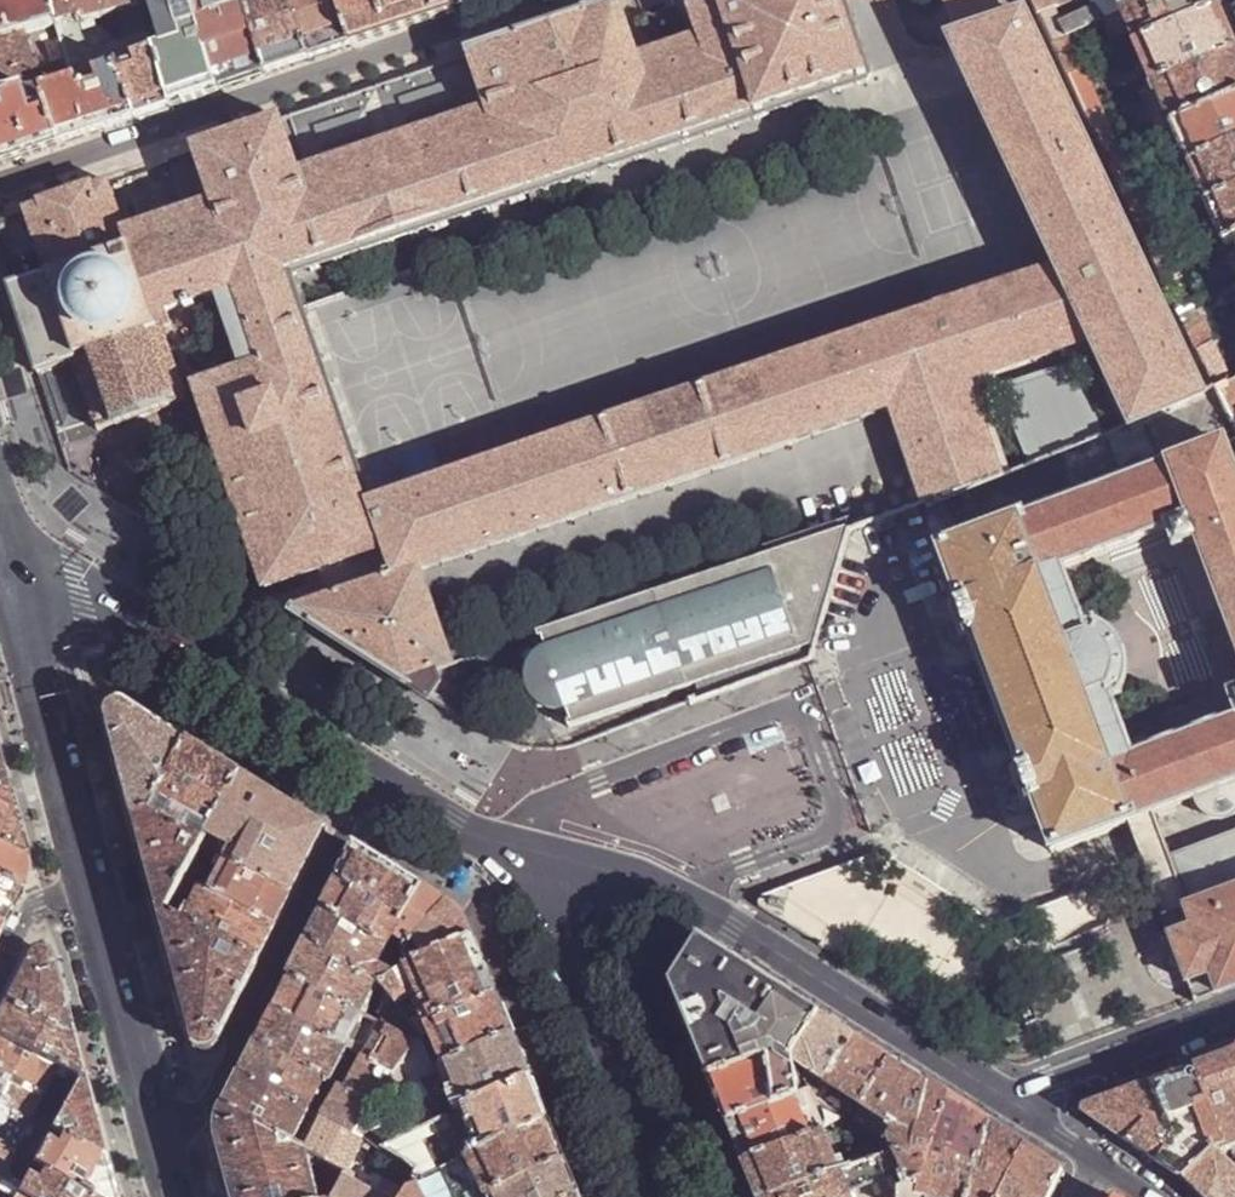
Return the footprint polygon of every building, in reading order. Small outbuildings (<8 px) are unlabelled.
[(24,31),(37,26),(56,20),(50,0),(0,0),(0,38),(24,31)] [(73,76),(77,75),(94,70),(117,62),(135,56),(155,49),(141,0),(50,0),(56,20),(73,76)] [(155,49),(172,107),(200,98),(220,92),(197,17),(192,0),(141,0),(155,49)] [(245,10),(245,9),(242,0),(192,0),(197,17),(207,13),(210,22),(245,10)] [(245,9),(245,10),(268,75),(290,68),(312,60),(289,0),(271,0),(265,2),(264,0),(242,0),(245,9)] [(366,505),(372,503),(304,307),(294,278),(868,82),(871,77),(845,0),(840,0),(865,74),(755,111),(285,272),(366,505)] [(352,46),(337,0),(289,0),(312,60),(336,52),(352,46)] [(337,0),(352,46),(408,28),(447,14),(455,12),(451,0),(339,0),(337,0)] [(702,40),(728,31),(755,111),(865,74),(840,0),(720,0),(691,10),(702,40)] [(959,40),(1004,23),(996,0),(944,0),(959,40)] [(1039,16),(1054,8),(1058,6),(1055,0),(1032,0),(1039,16)] [(1118,0),(1093,0),(1095,5),(1062,24),(1067,37),(1124,13),(1118,0)] [(1124,13),(1153,0),(1118,0),(1124,13)] [(1138,44),(1220,10),(1216,0),(1180,0),(1169,5),(1167,0),(1153,0),(1124,13),(1128,23),(1138,44)] [(1053,44),(1067,37),(1062,24),(1054,8),(1039,16),(1053,44)] [(382,548),(366,505),(285,272),(755,111),(728,31),(702,40),(636,63),(617,9),(589,18),(588,16),(548,29),(518,40),(518,42),(470,58),(490,112),(300,177),(283,123),(195,152),(196,155),(213,206),(187,215),(126,236),(123,237),(127,248),(151,318),(158,316),(167,313),(223,293),(235,289),(262,366),(250,371),(198,389),(200,396),(267,589),(305,576),(382,548)] [(268,75),(245,10),(210,22),(207,13),(197,17),(220,92),(248,82),(268,75)] [(1220,10),(1138,44),(1156,84),(1234,50),(1234,44),(1227,26),(1220,10)] [(959,40),(949,43),(1056,269),(1091,342),(1131,424),(1205,392),(1026,15),(1004,23),(959,40)] [(41,86),(43,86),(73,76),(56,20),(37,26),(48,62),(35,66),(24,31),(0,38),(0,100),(27,91),(41,86)] [(1138,44),(1128,23),(1110,30),(1119,52),(1138,44)] [(1067,74),(1080,68),(1067,37),(1053,44),(1067,74)] [(172,107),(155,49),(135,56),(139,67),(121,73),(137,119),(160,112),(172,107)] [(1156,84),(1174,126),(1234,99),(1234,50),(1156,84)] [(470,58),(283,123),(300,177),(490,112),(470,58)] [(121,73),(117,62),(94,70),(97,80),(80,86),(77,75),(73,76),(43,86),(49,105),(63,144),(103,131),(137,119),(121,73)] [(1086,115),(1103,108),(1084,67),(1080,68),(1067,74),(1086,115)] [(94,70),(77,75),(80,86),(97,80),(94,70)] [(1174,126),(1156,84),(1142,90),(1160,132),(1174,126)] [(34,110),(49,105),(43,86),(41,86),(27,91),(34,110)] [(1142,90),(1103,108),(1121,149),(1160,132),(1142,90)] [(49,105),(34,110),(27,91),(0,100),(0,165),(3,164),(63,144),(49,105)] [(1174,126),(1189,159),(1192,165),(1234,146),(1234,99),(1174,126)] [(1106,156),(1121,149),(1103,108),(1086,115),(1106,156)] [(1192,165),(1210,204),(1234,193),(1234,146),(1192,165)] [(1128,162),(1121,149),(1106,156),(1112,168),(1128,162)] [(213,206),(196,155),(170,164),(187,215),(213,206)] [(1135,178),(1128,162),(1112,168),(1120,185),(1135,178)] [(1140,188),(1135,178),(1120,185),(1124,195),(1140,188)] [(47,276),(53,274),(127,248),(123,237),(126,236),(109,185),(100,187),(99,185),(40,205),(41,207),(25,213),(47,276)] [(1143,234),(1158,227),(1140,188),(1124,195),(1143,234)] [(1176,204),(1169,188),(1154,195),(1161,210),(1176,204)] [(1210,204),(1226,244),(1234,240),(1234,193),(1210,204)] [(25,213),(0,221),(0,258),(10,288),(47,276),(25,213)] [(1175,267),(1158,227),(1143,234),(1162,273),(1175,267)] [(82,357),(74,360),(75,362),(37,375),(56,433),(61,445),(117,425),(117,427),(124,425),(124,423),(127,422),(128,423),(134,421),(134,419),(155,412),(157,413),(163,411),(162,410),(165,408),(166,410),(172,408),(172,406),(188,400),(163,329),(156,331),(151,318),(127,248),(53,274),(82,357)] [(372,503),(366,505),(382,548),(395,580),(423,570),(891,411),(971,383),(1091,342),(1056,269),(765,368),(731,380),(678,398),(644,410),(372,503)] [(82,357),(53,274),(10,288),(37,375),(75,362),(74,360),(82,357)] [(223,293),(250,371),(262,366),(235,289),(223,293)] [(1179,310),(1199,351),(1214,344),(1216,342),(1196,302),(1179,310)] [(171,326),(167,313),(158,316),(163,329),(171,326)] [(158,316),(151,318),(156,331),(163,329),(158,316)] [(1214,344),(1199,351),(1216,387),(1216,388),(1227,384),(1232,381),(1214,344)] [(1104,435),(1075,368),(1028,384),(1032,392),(1004,404),(1030,465),(1104,435)] [(971,383),(891,411),(923,503),(927,502),(929,507),(935,504),(1003,476),(971,383)] [(1000,394),(1004,404),(1032,392),(1028,384),(1000,394)] [(1216,388),(1233,424),(1234,428),(1234,400),(1227,384),(1216,388)] [(1233,424),(1216,388),(1216,387),(1205,392),(1131,424),(1104,435),(1030,465),(1003,476),(935,504),(945,532),(1218,431),(1233,424)] [(1233,424),(1218,431),(1220,435),(1234,430),(1234,428),(1233,424)] [(1226,443),(1019,521),(1018,520),(939,551),(954,593),(957,602),(955,603),(958,611),(961,621),(965,630),(968,638),(971,637),(973,644),(1017,755),(1020,765),(1018,767),(1021,775),(1024,784),(1028,795),(1032,802),(1034,801),(1053,851),(1130,823),(1155,813),(1195,798),(1199,807),(1202,811),(1210,817),(1221,819),(1231,816),(1234,813),(1234,717),(1133,757),(1112,699),(1121,696),(1120,693),(1126,678),(1126,662),(1124,652),(1120,645),(1109,633),(1095,625),(1093,622),(1084,626),(1063,569),(1168,529),(1170,534),(1171,534),(1174,539),(1182,544),(1190,543),(1191,544),(1197,542),(1234,643),(1234,468),(1226,443)] [(848,536),(843,522),(782,542),(784,550),(767,556),(535,633),(539,645),(541,644),(543,649),(540,650),(535,656),(530,665),(528,676),(529,687),(534,696),(541,705),(551,710),(561,712),(567,728),(672,693),(678,708),(690,703),(692,707),(807,663),(811,661),(814,649),(848,536)] [(767,556),(784,550),(782,542),(765,548),(767,556)] [(382,548),(305,576),(309,587),(314,603),(291,613),(345,646),(431,700),(440,682),(436,672),(454,662),(423,570),(395,580),(382,548)] [(314,603),(309,587),(271,601),(291,613),(314,603)] [(137,711),(130,706),(125,705),(117,706),(112,712),(111,720),(125,772),(138,821),(153,818),(154,815),(163,799),(191,744),(163,727),(137,711)] [(216,760),(191,744),(163,799),(179,807),(169,823),(190,834),(197,822),(215,833),(245,778),(216,760)] [(283,801),(245,778),(215,833),(213,837),(237,849),(229,862),(230,863),(294,897),(329,829),(283,801)] [(21,860),(18,848),(13,827),(6,798),(0,795),(0,849),(21,860)] [(179,807),(163,799),(154,815),(169,823),(179,807)] [(1172,857),(1155,813),(1130,823),(1131,825),(1147,867),(1161,904),(1165,914),(1190,905),(1172,857)] [(150,867),(162,909),(170,914),(189,880),(206,850),(209,845),(190,834),(169,823),(154,815),(153,818),(138,821),(150,867)] [(190,834),(209,845),(213,837),(215,833),(197,822),(190,834)] [(1172,857),(1190,905),(1165,914),(1163,915),(1170,935),(1190,987),(1196,1002),(1234,987),(1234,834),(1172,857)] [(388,866),(358,847),(341,882),(406,920),(425,889),(388,866)] [(18,893),(20,889),(23,875),(21,860),(0,849),(0,883),(18,893)] [(204,887),(220,857),(206,850),(189,880),(204,887)] [(294,897),(230,863),(215,893),(279,927),(289,908),(294,897)] [(191,924),(208,890),(204,887),(189,880),(170,914),(191,924)] [(332,901),(326,911),(390,949),(398,934),(406,920),(341,882),(332,901)] [(1,926),(16,897),(18,893),(0,883),(0,926),(1,926)] [(432,894),(425,889),(406,920),(398,934),(411,946),(416,940),(447,903),(432,894)] [(272,941),(279,927),(215,893),(208,890),(191,924),(263,960),(272,941)] [(463,913),(447,903),(416,940),(426,959),(474,939),(467,923),(463,913)] [(179,977),(197,1043),(202,1049),(210,1051),(217,1048),(222,1042),(244,997),(263,960),(191,924),(170,914),(162,909),(179,977)] [(311,942),(376,978),(381,967),(390,949),(326,911),(317,929),(311,942)] [(486,968),(474,939),(426,959),(416,963),(412,965),(397,976),(386,983),(390,991),(397,1000),(420,990),(429,1013),(434,1024),(497,995),(486,968)] [(426,959),(416,940),(411,946),(412,948),(406,955),(412,965),(416,963),(426,959)] [(703,1060),(712,1082),(746,1069),(742,1060),(758,1053),(762,1063),(768,1060),(776,1107),(801,1098),(796,1070),(793,1071),(778,1061),(776,1051),(794,1063),(823,1017),(768,983),(701,941),(673,988),(683,1013),(703,1060)] [(365,1014),(381,981),(376,978),(311,942),(300,964),(294,977),(365,1014)] [(1,1006),(70,1038),(64,1013),(51,965),(44,954),(36,952),(29,955),(24,961),(20,968),(1,1006)] [(381,967),(376,978),(381,981),(386,983),(397,976),(381,967)] [(348,1048),(365,1014),(294,977),(284,998),(277,1011),(348,1048)] [(365,1014),(383,1023),(386,1018),(379,1014),(390,991),(386,983),(381,981),(365,1014)] [(390,991),(379,1014),(386,1018),(383,1023),(418,1042),(423,1034),(413,1020),(397,1000),(390,991)] [(505,1015),(497,995),(434,1024),(432,1025),(448,1066),(513,1035),(505,1015)] [(57,1068),(78,1079),(80,1077),(76,1059),(70,1038),(1,1006),(0,1007),(0,1041),(57,1068)] [(267,1031),(262,1043),(327,1079),(332,1081),(341,1063),(348,1048),(277,1011),(267,1031)] [(413,1020),(423,1034),(429,1026),(432,1025),(434,1024),(429,1013),(413,1020)] [(854,1036),(823,1017),(794,1063),(795,1064),(809,1072),(808,1073),(829,1086),(858,1039),(854,1036)] [(364,1057),(395,1073),(399,1068),(418,1042),(383,1023),(364,1057)] [(522,1056),(513,1035),(448,1066),(447,1066),(465,1110),(531,1078),(522,1056)] [(890,1059),(858,1039),(829,1086),(865,1108),(894,1062),(890,1059)] [(42,1098),(57,1068),(0,1041),(0,1077),(42,1098)] [(245,1077),(311,1111),(316,1100),(327,1079),(262,1043),(251,1065),(245,1077)] [(778,1061),(793,1071),(792,1063),(794,1063),(776,1051),(778,1061)] [(1196,1067),(1226,1149),(1228,1150),(1234,1147),(1234,1052),(1215,1060),(1196,1067)] [(395,1073),(364,1057),(357,1071),(348,1090),(374,1104),(377,1100),(395,1073)] [(776,1107),(768,1060),(762,1063),(746,1069),(712,1082),(721,1103),(730,1125),(776,1107)] [(894,1062),(865,1108),(898,1129),(916,1140),(930,1083),(924,1080),(894,1062)] [(341,1063),(332,1081),(341,1086),(348,1090),(357,1071),(341,1063)] [(1160,1162),(1186,1179),(1219,1152),(1226,1149),(1196,1067),(1163,1079),(1154,1083),(1174,1138),(1160,1162)] [(57,1068),(42,1098),(63,1108),(78,1079),(57,1068)] [(411,1083),(399,1068),(395,1073),(377,1100),(385,1096),(411,1083)] [(820,1100),(829,1086),(808,1073),(803,1076),(813,1093),(812,1094),(820,1100)] [(26,1126),(42,1098),(0,1077),(0,1112),(26,1126)] [(91,1116),(80,1077),(78,1079),(63,1108),(51,1130),(60,1136),(103,1161),(91,1116)] [(228,1110),(295,1144),(299,1135),(305,1123),(311,1111),(245,1077),(239,1088),(231,1104),(228,1110)] [(538,1094),(531,1078),(465,1110),(470,1122),(477,1141),(482,1151),(549,1120),(538,1094)] [(330,1107),(341,1086),(332,1081),(327,1079),(316,1100),(330,1107)] [(934,1086),(930,1083),(916,1140),(912,1156),(898,1154),(906,1170),(905,1171),(912,1186),(921,1182),(951,1097),(934,1086)] [(1154,1083),(1086,1108),(1086,1112),(1148,1154),(1160,1162),(1174,1138),(1154,1083)] [(354,1133),(374,1104),(348,1090),(341,1086),(330,1107),(324,1117),(354,1133)] [(865,1108),(829,1086),(820,1100),(833,1108),(856,1122),(865,1108)] [(812,1094),(809,1095),(816,1111),(825,1134),(858,1124),(856,1122),(833,1108),(820,1100),(812,1094)] [(746,1164),(825,1134),(816,1111),(809,1095),(801,1098),(776,1107),(730,1125),(740,1150),(746,1164)] [(365,1138),(390,1099),(385,1096),(377,1100),(374,1104),(354,1133),(365,1138)] [(951,1097),(921,1182),(912,1186),(899,1191),(899,1196),(969,1196),(991,1123),(958,1102),(951,1097)] [(42,1098),(26,1126),(32,1128),(48,1137),(51,1130),(63,1108),(42,1098)] [(898,1129),(865,1108),(856,1122),(858,1124),(891,1143),(898,1129)] [(228,1110),(228,1111),(223,1126),(223,1141),(234,1184),(238,1196),(320,1196),(311,1162),(308,1151),(295,1144),(228,1110)] [(318,1130),(324,1117),(311,1111),(305,1123),(318,1130)] [(431,1120),(434,1125),(449,1117),(451,1116),(449,1111),(431,1120)] [(11,1155),(23,1132),(26,1126),(0,1112),(0,1149),(11,1155)] [(348,1172),(365,1138),(354,1133),(324,1117),(318,1130),(312,1142),(309,1152),(348,1172)] [(469,1157),(470,1157),(455,1129),(449,1117),(434,1125),(385,1150),(420,1170),(417,1176),(422,1179),(469,1157)] [(555,1136),(549,1120),(482,1151),(476,1154),(470,1157),(469,1157),(487,1195),(565,1160),(555,1136)] [(470,1122),(455,1129),(470,1157),(476,1154),(471,1144),(477,1141),(470,1122)] [(991,1123),(969,1196),(1000,1196),(1027,1147),(998,1127),(991,1123)] [(841,1172),(895,1155),(891,1143),(858,1124),(825,1134),(841,1172)] [(32,1128),(26,1126),(23,1132),(29,1135),(17,1158),(32,1165),(34,1163),(45,1141),(48,1137),(32,1128)] [(916,1140),(898,1129),(891,1143),(895,1155),(898,1154),(912,1156),(916,1140)] [(48,1137),(45,1141),(54,1147),(60,1136),(51,1130),(48,1137)] [(841,1172),(825,1134),(746,1164),(757,1189),(760,1196),(780,1196),(841,1172)] [(299,1135),(295,1144),(308,1151),(309,1152),(312,1142),(299,1135)] [(103,1161),(60,1136),(54,1147),(45,1141),(34,1163),(90,1196),(113,1196),(109,1183),(103,1161)] [(1000,1196),(1050,1196),(1064,1171),(1036,1152),(1027,1147),(1000,1196)] [(1228,1150),(1226,1149),(1219,1152),(1234,1168),(1234,1147),(1228,1150)] [(11,1155),(0,1149),(0,1177),(11,1155)] [(330,1196),(336,1196),(346,1176),(348,1172),(309,1152),(308,1151),(311,1162),(324,1169),(330,1196)] [(1186,1179),(1189,1183),(1204,1196),(1234,1196),(1234,1168),(1219,1152),(1186,1179)] [(841,1172),(850,1194),(892,1177),(892,1176),(905,1171),(906,1170),(898,1154),(895,1155),(841,1172)] [(0,1177),(0,1184),(16,1193),(32,1165),(17,1158),(11,1155),(0,1177)] [(487,1195),(469,1157),(422,1179),(418,1181),(425,1196),(484,1196),(487,1195)] [(488,1196),(577,1196),(580,1196),(570,1172),(565,1160),(487,1195),(488,1196)] [(34,1163),(32,1165),(16,1193),(23,1196),(90,1196),(34,1163)] [(850,1194),(841,1172),(780,1196),(851,1196),(850,1194)] [(346,1176),(336,1196),(384,1196),(346,1176)] [(899,1191),(892,1177),(850,1194),(851,1196),(885,1196),(899,1191)] [(411,1184),(403,1196),(425,1196),(418,1181),(411,1184)] [(2,1196),(14,1196),(16,1193),(0,1184),(0,1195),(2,1196)]
